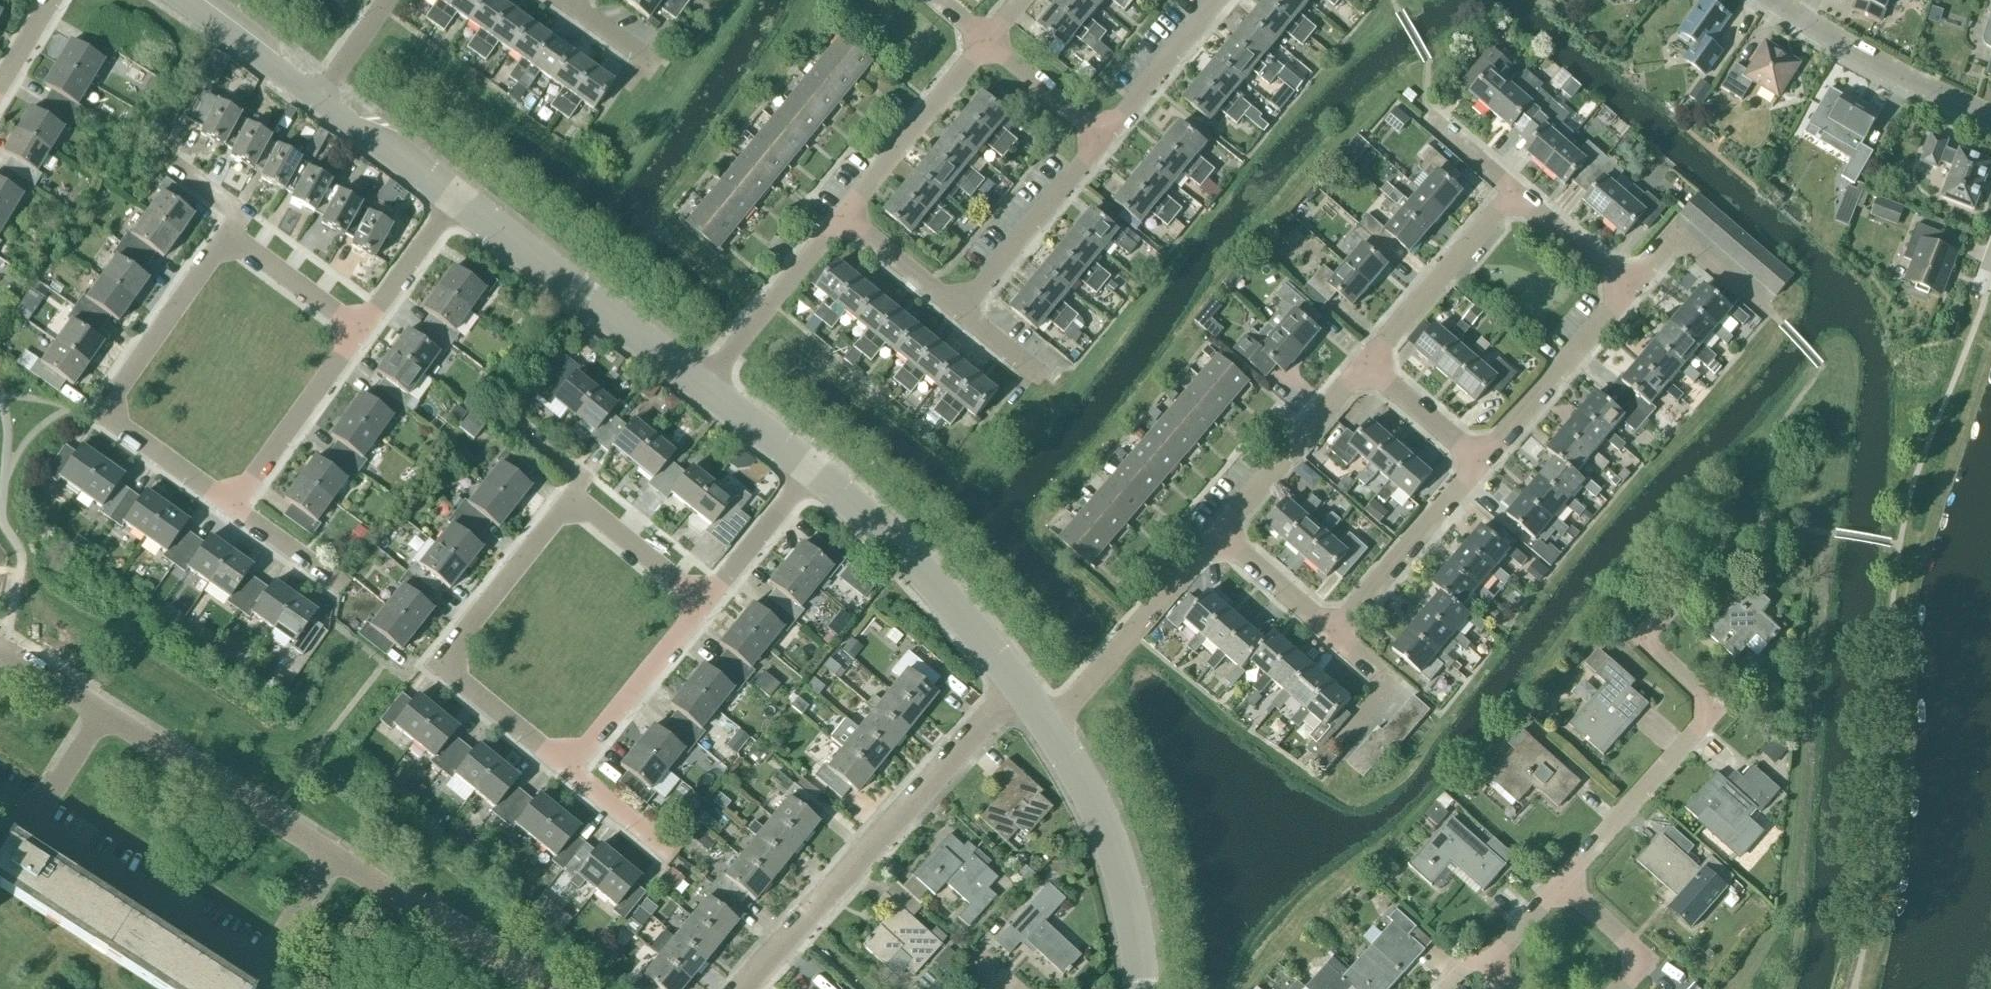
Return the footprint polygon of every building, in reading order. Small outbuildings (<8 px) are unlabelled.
[(452,0),(437,0),(438,1),(425,19),(434,26),(452,0)] [(483,0),(452,0),(434,26),(443,32),(456,14),(468,22),(483,0)] [(509,8),(497,0),(483,0),(468,22),(479,30),(466,48),(476,55),(509,8)] [(682,12),(665,0),(621,0),(648,20),(657,8),(675,21),(682,12)] [(682,12),(688,3),(685,0),(665,0),(682,12)] [(1099,8),(1089,0),(1061,0),(1056,6),(1100,42),(1107,34),(1090,19),(1099,8)] [(1099,8),(1105,0),(1089,0),(1099,8)] [(1132,3),(1128,0),(1111,0),(1125,12),(1132,3)] [(1308,4),(1303,0),(1267,0),(1266,2),(1309,38),(1317,29),(1299,15),(1308,4)] [(1722,53),(1711,44),(1730,18),(1706,0),(1703,0),(1680,32),(1697,44),(1685,60),(1706,75),(1722,53)] [(1889,0),(1857,0),(1852,11),(1881,22),(1889,0)] [(1302,47),(1309,38),(1266,2),(1249,21),(1276,43),(1285,32),(1302,47)] [(1093,51),(1100,42),(1056,6),(1039,26),(1066,48),(1075,37),(1093,51)] [(509,51),(529,23),(509,8),(476,55),(485,62),(498,43),(509,51)] [(1267,54),(1276,43),(1249,21),(1233,41),(1277,77),(1284,68),(1267,54)] [(517,84),(550,38),(529,23),(509,51),(521,59),(508,78),(517,84)] [(57,64),(91,84),(104,63),(108,65),(109,64),(130,76),(135,66),(115,54),(116,53),(85,34),(78,46),(71,42),(57,64)] [(825,58),(855,83),(872,62),(843,37),(825,58)] [(551,81),(571,53),(550,38),(517,84),(526,91),(539,73),(551,81)] [(1270,86),(1277,77),(1233,41),(1217,60),(1243,82),(1252,71),(1270,86)] [(1779,98),(1800,64),(1766,43),(1748,72),(1736,64),(1721,88),(1742,101),(1754,82),(1779,98)] [(1491,112),(1513,88),(1500,77),(1511,65),(1493,50),(1475,70),(1465,81),(1475,90),(1471,94),(1491,112)] [(559,114),(592,67),(571,53),(551,81),(563,89),(550,107),(559,114)] [(838,103),(855,83),(825,58),(808,79),(838,103)] [(1234,93),(1243,82),(1217,60),(1201,80),(1244,116),(1252,108),(1234,93)] [(78,106),(91,84),(57,64),(44,86),(51,91),(45,102),(75,120),(82,108),(78,106)] [(592,67),(559,114),(568,120),(581,102),(593,111),(613,82),(592,67)] [(821,124),(838,103),(808,79),(791,100),(821,124)] [(1237,125),(1244,116),(1201,80),(1184,100),(1211,122),(1220,111),(1237,125)] [(1703,103),(1713,88),(1701,80),(1691,95),(1703,103)] [(1534,121),(1552,100),(1534,85),(1524,97),(1513,88),(1491,112),(1511,129),(1525,113),(1534,121)] [(1834,90),(1830,88),(1805,133),(1852,160),(1842,177),(1855,185),(1874,152),(1862,146),(1879,115),(1868,109),(1870,106),(1860,100),(1858,103),(1835,89),(1834,90)] [(224,146),(239,118),(240,115),(219,103),(220,101),(208,95),(208,96),(200,93),(189,115),(195,118),(193,123),(203,129),(200,134),(223,147),(224,146)] [(967,114),(1011,150),(1018,141),(1001,127),(1010,116),(983,94),(967,114)] [(804,145),(821,124),(791,100),(779,114),(772,108),(766,115),(774,121),(774,120),(804,145)] [(1566,144),(1566,145),(1575,134),(1563,124),(1570,116),(1552,100),(1534,121),(1521,137),(1530,145),(1525,151),(1545,169),(1566,144)] [(68,132),(75,120),(45,102),(38,113),(30,109),(17,131),(50,151),(63,130),(68,132)] [(1004,159),(1011,150),(967,114),(951,133),(977,155),(986,144),(1004,159)] [(253,169),(254,168),(269,140),(271,138),(249,126),(250,124),(239,118),(224,146),(233,151),(231,157),(253,169)] [(787,165),(804,145),(774,120),(774,121),(757,141),(787,165)] [(1164,143),(1208,179),(1215,171),(1198,156),(1207,145),(1181,123),(1164,143)] [(37,173),(50,151),(17,131),(3,153),(11,158),(4,169),(34,188),(42,176),(37,173)] [(968,166),(977,155),(951,133),(934,153),(978,189),(986,181),(968,166)] [(1945,148),(1948,141),(1932,135),(1922,162),(1938,168),(1940,162),(1953,167),(1942,197),(1974,209),(1990,165),(1990,162),(1960,150),(1959,154),(1945,148)] [(284,191),(299,163),(301,160),(279,148),(280,146),(269,140),(254,168),(264,174),(261,179),(284,192),(284,191)] [(738,160),(747,148),(738,140),(728,152),(738,160)] [(770,186),(787,165),(757,141),(740,162),(770,186)] [(1589,178),(1606,158),(1588,142),(1578,155),(1566,145),(1566,144),(1545,169),(1565,186),(1579,170),(1589,178)] [(1201,188),(1208,179),(1164,143),(1148,163),(1174,185),(1183,174),(1201,188)] [(1419,194),(1443,215),(1462,193),(1453,185),(1462,175),(1427,145),(1417,156),(1425,163),(1419,170),(1431,180),(1419,194)] [(971,198),(978,189),(934,153),(918,173),(945,195),(954,184),(971,198)] [(1604,219),(1625,195),(1614,185),(1624,173),(1606,158),(1589,178),(1598,186),(1584,202),(1604,219)] [(753,207),(770,186),(740,162),(723,182),(753,207)] [(314,214),(314,213),(330,185),(331,182),(309,170),(310,168),(299,163),(284,191),(294,196),(291,201),(314,214)] [(1165,196),(1174,185),(1148,163),(1131,182),(1175,219),(1183,210),(1165,196)] [(34,188),(4,169),(0,176),(0,212),(10,218),(23,197),(27,200),(34,188)] [(936,205),(945,195),(918,173),(902,192),(946,229),(953,220),(936,205)] [(147,215),(179,237),(194,216),(187,211),(195,199),(166,179),(157,191),(162,194),(147,215)] [(736,228),(753,207),(723,182),(706,203),(736,228)] [(1168,227),(1175,219),(1131,182),(1115,202),(1141,224),(1151,213),(1168,227)] [(344,236),(345,235),(360,207),(361,205),(340,193),(341,191),(330,185),(314,213),(324,218),(321,224),(344,236)] [(1389,198),(1387,200),(1426,234),(1443,215),(1419,194),(1410,204),(1389,185),(1383,192),(1389,198)] [(1625,195),(1604,219),(1625,237),(1639,221),(1648,229),(1666,209),(1648,193),(1646,195),(1634,185),(1625,195)] [(939,237),(946,229),(902,192),(885,212),(912,234),(921,223),(939,237)] [(1691,223),(1708,204),(1698,196),(1682,215),(1691,223)] [(1897,226),(1904,207),(1877,196),(1870,215),(1897,226)] [(1410,253),(1426,234),(1387,200),(1381,207),(1396,220),(1387,231),(1369,215),(1358,227),(1388,252),(1397,242),(1410,253)] [(718,249),(736,228),(706,203),(689,224),(718,249)] [(1700,231),(1717,212),(1708,204),(1691,223),(1700,231)] [(371,213),(360,207),(345,235),(355,241),(352,246),(374,258),(392,227),(370,215),(371,213)] [(1076,230),(1103,252),(1112,241),(1129,255),(1137,246),(1093,210),(1076,230)] [(10,218),(0,212),(0,234),(10,218)] [(1710,239),(1726,220),(1717,212),(1700,231),(1710,239)] [(164,258),(179,237),(147,215),(133,236),(128,232),(120,244),(149,264),(157,253),(164,258)] [(1719,247),(1736,228),(1726,220),(1710,239),(1719,247)] [(1941,295),(1957,254),(1939,247),(1944,235),(1918,224),(1904,259),(1914,263),(1907,282),(1918,286),(1916,290),(1928,295),(1930,291),(1941,295)] [(1381,260),(1388,252),(1358,227),(1344,243),(1356,254),(1345,267),(1369,288),(1388,266),(1381,260)] [(1728,255),(1745,236),(1736,228),(1719,247),(1728,255)] [(1094,263),(1103,252),(1076,230),(1060,250),(1104,286),(1111,277),(1094,263)] [(1738,263),(1754,244),(1745,236),(1728,255),(1738,263)] [(141,275),(149,264),(120,244),(112,255),(116,259),(102,279),(133,301),(148,280),(141,275)] [(1747,271),(1764,252),(1754,244),(1738,263),(1747,271)] [(1097,295),(1104,286),(1060,250),(1044,269),(1071,291),(1080,280),(1097,295)] [(1757,279),(1774,260),(1764,252),(1747,271),(1757,279)] [(1767,288),(1783,268),(1774,260),(1757,279),(1767,288)] [(438,289),(469,311),(484,291),(489,294),(497,282),(469,262),(461,273),(454,268),(438,289)] [(824,323),(860,278),(839,262),(818,289),(829,298),(815,316),(824,323)] [(1369,288),(1345,267),(1336,277),(1324,266),(1308,284),(1329,302),(1337,293),(1353,307),(1369,288)] [(1783,268),(1767,288),(1777,296),(1793,277),(1783,268)] [(1062,302),(1071,291),(1044,269),(1028,289),(1072,325),(1079,317),(1062,302)] [(858,321),(879,294),(860,278),(824,323),(832,330),(847,312),(858,321)] [(118,322),(133,301),(102,279),(88,300),(83,296),(75,308),(104,328),(111,317),(118,322)] [(1267,325),(1301,354),(1320,332),(1314,327),(1322,317),(1292,291),(1285,285),(1276,296),(1283,302),(1276,309),(1279,312),(1267,325)] [(1717,329),(1719,326),(1729,314),(1743,326),(1750,319),(1735,306),(1732,309),(1705,285),(1689,304),(1717,329)] [(455,332),(469,311),(438,289),(423,310),(430,315),(422,326),(451,346),(459,335),(455,332)] [(1065,334),(1072,325),(1028,289),(1011,309),(1038,331),(1047,320),(1065,334)] [(863,355),(899,311),(879,294),(858,321),(869,330),(854,348),(863,355)] [(1733,338),(1719,326),(1717,329),(1689,304),(1672,324),(1700,348),(1703,345),(1713,334),(1727,345),(1733,338)] [(1456,343),(1457,344),(1470,329),(1484,313),(1475,305),(1462,322),(1449,337),(1437,326),(1432,331),(1423,323),(1406,342),(1416,351),(1435,368),(1456,343)] [(96,339),(104,328),(75,308),(67,319),(71,322),(57,343),(88,365),(103,344),(96,339)] [(897,353),(919,327),(899,311),(863,355),(872,362),(886,344),(897,353)] [(1717,357),(1703,345),(1700,348),(1672,324),(1656,343),(1684,367),(1686,364),(1694,356),(1707,368),(1707,369),(1715,376),(1722,368),(1714,360),(1717,357)] [(1285,373),(1301,354),(1267,325),(1259,336),(1253,330),(1247,337),(1246,336),(1234,351),(1265,379),(1277,366),(1285,373)] [(442,358),(451,346),(422,326),(415,336),(408,331),(392,352),(423,375),(438,354),(442,358)] [(903,387),(939,343),(919,327),(897,353),(908,362),(894,380),(903,387)] [(1217,344),(1224,336),(1215,328),(1208,336),(1217,344)] [(1051,365),(1062,352),(1045,338),(1035,351),(1051,365)] [(1477,361),(1490,346),(1482,338),(1468,354),(1457,344),(1456,343),(1435,368),(1456,385),(1477,361)] [(73,386),(88,365),(57,343),(42,364),(38,360),(29,372),(58,393),(66,381),(73,386)] [(937,386),(958,359),(939,343),(903,387),(911,394),(926,377),(937,386)] [(1700,376),(1686,364),(1684,367),(1656,343),(1639,362),(1667,387),(1670,383),(1680,372),(1694,384),(1700,376)] [(408,395),(423,375),(392,352),(377,373),(384,378),(376,389),(404,410),(413,398),(408,395)] [(573,416),(594,389),(579,377),(583,371),(564,356),(534,394),(549,406),(554,401),(573,416)] [(1201,377),(1230,402),(1248,381),(1219,357),(1201,377)] [(942,419),(978,375),(958,359),(937,386),(948,395),(933,412),(942,419)] [(1477,361),(1456,385),(1476,403),(1490,386),(1499,395),(1517,374),(1499,359),(1488,371),(1477,361)] [(1684,395),(1670,383),(1667,387),(1639,362),(1622,382),(1632,391),(1625,399),(1648,420),(1656,410),(1651,406),(1664,391),(1678,403),(1684,395)] [(978,375),(942,419),(951,426),(965,409),(977,418),(998,391),(978,375)] [(1213,422),(1230,402),(1201,377),(1184,397),(1213,422)] [(396,421),(404,410),(376,389),(368,399),(361,394),(346,416),(377,438),(392,418),(396,421)] [(597,445),(618,420),(610,414),(616,406),(594,389),(573,416),(594,433),(589,438),(597,445)] [(1648,420),(1625,399),(1617,409),(1597,392),(1581,412),(1610,436),(1612,433),(1622,421),(1636,433),(1648,420)] [(498,404),(502,398),(496,393),(492,399),(498,404)] [(1195,443),(1213,422),(1184,397),(1166,418),(1195,443)] [(1157,422),(1163,415),(1155,407),(1148,414),(1157,422)] [(1626,445),(1612,433),(1610,436),(1581,412),(1565,431),(1593,456),(1595,452),(1606,440),(1620,452),(1626,445)] [(473,441),(485,426),(471,414),(459,429),(473,441)] [(362,458),(377,438),(346,416),(331,436),(338,441),(330,452),(358,473),(367,462),(362,458)] [(1178,463),(1195,443),(1166,418),(1149,438),(1178,463)] [(631,463),(653,436),(633,420),(627,428),(618,420),(597,445),(608,453),(612,448),(631,463)] [(1371,465),(1391,440),(1371,423),(1357,439),(1348,430),(1330,451),(1348,466),(1359,454),(1370,464),(1371,465)] [(1610,464),(1595,452),(1593,456),(1565,431),(1547,451),(1556,459),(1557,458),(1576,475),(1576,474),(1589,459),(1603,471),(1610,464)] [(656,492),(676,467),(668,461),(674,453),(653,436),(631,463),(652,480),(648,485),(656,492)] [(1160,483),(1178,463),(1149,438),(1131,458),(1160,483)] [(1390,482),(1411,457),(1391,440),(1371,465),(1370,464),(1357,479),(1365,486),(1378,471),(1390,481),(1390,482)] [(80,493),(103,462),(81,447),(76,454),(65,446),(45,474),(57,483),(60,479),(80,493)] [(485,484),(515,508),(531,488),(524,482),(533,471),(505,449),(496,461),(500,464),(485,484)] [(350,484),(358,473),(330,452),(322,463),(315,458),(300,479),(331,502),(346,481),(350,484)] [(1390,482),(1390,481),(1377,496),(1385,504),(1398,488),(1410,499),(1431,475),(1411,457),(1390,482)] [(1142,504),(1160,483),(1131,458),(1113,478),(1142,504)] [(1585,482),(1576,474),(1576,475),(1557,458),(1556,459),(1540,477),(1569,502),(1572,498),(1582,487),(1596,498),(1594,501),(1602,508),(1608,501),(1600,494),(1602,491),(1588,479),(1585,482)] [(109,520),(130,491),(119,484),(124,477),(103,462),(80,493),(101,508),(98,512),(109,520)] [(690,510),(711,483),(692,467),(686,475),(676,467),(656,492),(666,500),(671,495),(690,510)] [(1625,482),(1631,474),(1624,468),(1618,476),(1625,482)] [(1586,510),(1572,498),(1569,502),(1540,477),(1524,496),(1552,521),(1555,518),(1565,506),(1579,518),(1586,510)] [(1125,524),(1142,504),(1113,478),(1096,499),(1125,524)] [(316,522),(331,502),(300,479),(284,500),(291,505),(283,516),(312,537),(320,525),(316,522)] [(711,483),(690,510),(711,527),(706,532),(716,540),(749,498),(738,489),(729,490),(726,495),(711,483)] [(498,528),(515,508),(485,484),(469,504),(465,500),(456,511),(483,533),(492,523),(498,528)] [(144,538),(167,507),(146,492),(141,499),(130,491),(109,520),(121,528),(124,524),(144,538)] [(1569,529),(1555,518),(1552,521),(1524,496),(1507,516),(1535,541),(1549,525),(1563,537),(1566,533),(1569,530),(1569,529)] [(1307,518),(1308,519),(1322,504),(1313,497),(1300,512),(1288,501),(1267,525),(1286,542),(1307,518)] [(1107,544),(1125,524),(1096,499),(1078,519),(1107,544)] [(1379,524),(1388,513),(1374,501),(1365,511),(1379,524)] [(173,565),(194,536),(183,529),(188,522),(167,507),(144,538),(165,553),(162,557),(173,565)] [(475,544),(483,533),(456,511),(447,522),(451,526),(436,545),(466,569),(482,549),(475,544)] [(1327,536),(1328,537),(1341,522),(1333,514),(1320,529),(1308,519),(1307,518),(1286,542),(1306,560),(1327,536)] [(1089,565),(1107,544),(1078,519),(1060,540),(1089,565)] [(1494,570),(1497,567),(1507,555),(1521,567),(1527,560),(1512,547),(1510,550),(1483,526),(1466,546),(1494,570)] [(1569,530),(1566,533),(1574,540),(1580,533),(1571,526),(1569,529),(1569,530)] [(1327,536),(1306,560),(1327,578),(1333,571),(1342,579),(1368,550),(1350,534),(1339,546),(1328,537),(1327,536)] [(209,584),(231,552),(210,537),(205,544),(194,536),(173,565),(185,574),(188,569),(209,584)] [(786,564),(815,588),(831,569),(835,572),(845,561),(817,539),(809,549),(802,544),(786,564)] [(449,590),(466,569),(436,545),(420,565),(416,562),(407,573),(434,595),(443,584),(449,590)] [(1511,579),(1497,567),(1494,570),(1466,546),(1450,565),(1478,589),(1481,586),(1491,574),(1505,586),(1511,579)] [(238,611),(258,582),(247,574),(252,567),(231,552),(209,584),(229,598),(226,602),(238,611)] [(1542,576),(1548,569),(1538,560),(1532,568),(1542,576)] [(800,608),(815,588),(786,564),(769,584),(776,590),(767,600),(795,622),(804,611),(800,608)] [(1495,598),(1481,586),(1478,589),(1450,565),(1433,585),(1442,593),(1461,609),(1462,608),(1474,594),(1488,605),(1495,598)] [(426,605),(434,595),(407,573),(398,583),(402,587),(387,606),(417,631),(433,610),(426,605)] [(273,629),(295,597),(274,582),(269,589),(258,582),(238,611),(249,619),(252,614),(273,629)] [(1767,646),(1781,632),(1761,614),(1771,603),(1751,586),(1708,635),(1736,660),(1756,637),(1767,646)] [(1204,637),(1228,609),(1209,592),(1199,603),(1189,595),(1167,620),(1178,629),(1185,621),(1200,634),(1188,648),(1195,654),(1207,640),(1204,637)] [(1471,616),(1462,608),(1461,609),(1442,593),(1426,612),(1454,636),(1457,632),(1467,620),(1481,632),(1487,625),(1473,613),(1471,616)] [(295,597),(273,629),(293,643),(290,648),(302,656),(323,627),(311,619),(316,612),(295,597)] [(786,633),(795,622),(767,600),(759,610),(752,605),(736,625),(766,649),(782,630),(786,633)] [(401,651),(417,631),(387,606),(371,626),(367,623),(357,634),(385,656),(394,646),(401,651)] [(1222,653),(1247,625),(1228,609),(1204,637),(1207,640),(1219,650),(1207,664),(1214,671),(1226,657),(1222,653)] [(1426,612),(1409,631),(1437,655),(1440,651),(1447,657),(1457,645),(1465,652),(1471,644),(1457,632),(1454,636),(1426,612)] [(750,669),(766,649),(736,625),(720,645),(726,650),(718,661),(745,683),(754,672),(750,669)] [(1249,661),(1266,642),(1247,625),(1222,653),(1226,657),(1238,667),(1226,681),(1233,687),(1246,673),(1250,667),(1248,665),(1250,662),(1249,661)] [(1447,657),(1440,651),(1437,655),(1409,631),(1393,650),(1421,675),(1435,659),(1449,671),(1455,664),(1447,657)] [(1269,678),(1293,649),(1274,633),(1266,642),(1249,661),(1250,662),(1265,674),(1253,688),(1260,694),(1272,681),(1269,678)] [(1288,694),(1312,666),(1293,649),(1269,678),(1272,681),(1284,691),(1272,705),(1279,711),(1291,697),(1288,694)] [(1609,660),(1599,652),(1587,665),(1597,674),(1595,676),(1605,684),(1569,725),(1604,756),(1649,705),(1630,688),(1636,682),(1610,659),(1609,660)] [(890,692),(919,716),(937,695),(930,690),(939,679),(912,657),(902,668),(907,672),(890,692)] [(834,676),(841,668),(829,659),(823,667),(834,676)] [(736,694),(745,683),(718,661),(710,671),(703,666),(686,687),(715,711),(732,690),(736,694)] [(1307,711),(1331,683),(1312,666),(1288,694),(1291,697),(1303,707),(1291,721),(1298,728),(1310,714),(1307,711)] [(818,696),(825,688),(814,679),(807,687),(818,696)] [(1318,761),(1327,750),(1324,747),(1336,733),(1328,726),(1351,700),(1331,683),(1307,711),(1310,714),(1322,724),(1310,738),(1313,741),(1305,750),(1318,761)] [(701,729),(715,711),(686,687),(670,706),(677,711),(668,722),(696,744),(705,733),(701,729)] [(903,736),(919,716),(890,692),(882,702),(874,696),(867,704),(875,710),(874,712),(903,736)] [(1254,708),(1262,698),(1255,692),(1247,702),(1254,708)] [(414,743),(438,713),(418,696),(413,703),(402,694),(380,722),(391,731),(394,727),(414,743)] [(1405,706),(1422,720),(1430,711),(1413,696),(1405,706)] [(802,715),(809,707),(798,698),(791,706),(802,715)] [(1414,729),(1422,720),(1405,706),(1397,715),(1414,729)] [(888,755),(903,736),(874,712),(858,731),(888,755)] [(441,772),(463,744),(453,736),(458,729),(438,713),(414,743),(433,759),(430,763),(441,772)] [(1407,738),(1414,729),(1397,715),(1390,723),(1407,738)] [(687,754),(696,744),(668,722),(660,732),(653,726),(637,747),(667,771),(683,751),(687,754)] [(1399,746),(1407,738),(1390,723),(1383,732),(1395,742),(1399,746)] [(1395,742),(1383,732),(1378,728),(1370,736),(1387,751),(1395,742)] [(872,775),(888,755),(858,731),(842,750),(872,775)] [(1516,753),(1492,780),(1518,803),(1534,785),(1559,807),(1580,783),(1522,731),(1508,746),(1516,753)] [(1379,760),(1387,751),(1370,736),(1362,746),(1379,760)] [(1776,764),(1788,750),(1773,738),(1761,751),(1776,764)] [(474,792),(499,762),(479,746),(473,753),(463,744),(441,772),(452,781),(455,776),(474,792)] [(1371,770),(1379,760),(1362,746),(1354,755),(1371,770)] [(651,790),(667,771),(637,747),(621,767),(627,772),(619,783),(646,805),(655,794),(651,790)] [(856,793),(872,775),(842,750),(827,769),(823,765),(814,777),(841,799),(850,788),(856,793)] [(1327,750),(1318,761),(1320,762),(1316,766),(1325,774),(1337,759),(1327,750)] [(1364,778),(1371,770),(1354,755),(1347,763),(1364,778)] [(1026,837),(1052,808),(1038,796),(1042,792),(1006,760),(992,776),(1006,789),(979,819),(1006,843),(1018,830),(1026,837)] [(501,821),(523,794),(513,785),(519,779),(499,762),(474,792),(494,808),(490,812),(501,821)] [(1760,794),(1735,772),(1727,781),(1717,773),(1685,809),(1740,858),(1762,833),(1747,820),(1757,810),(1760,813),(1781,790),(1770,781),(1760,794)] [(771,820),(801,844),(818,823),(812,818),(821,807),(793,785),(784,796),(788,799),(771,820)] [(1435,805),(1425,816),(1437,826),(1447,814),(1445,812),(1453,802),(1443,793),(1434,804),(1435,805)] [(535,842),(559,812),(539,795),(534,802),(523,794),(501,821),(512,830),(516,826),(535,842)] [(724,811),(730,803),(720,795),(713,802),(724,811)] [(562,871),(584,843),(574,835),(579,828),(559,812),(535,842),(554,858),(551,862),(562,871)] [(707,831),(714,823),(704,814),(697,822),(707,831)] [(1450,822),(1442,830),(1410,866),(1431,885),(1452,861),(1484,890),(1505,866),(1452,819),(1450,822)] [(785,863),(801,844),(771,820),(763,830),(754,822),(746,831),(756,839),(775,855),(785,863)] [(12,835),(0,854),(0,889),(155,988),(250,988),(12,835)] [(988,890),(998,879),(949,835),(911,876),(934,897),(946,884),(969,905),(957,918),(968,928),(996,897),(988,890)] [(1699,869),(1661,835),(1638,862),(1678,898),(1669,907),(1693,928),(1727,890),(1725,888),(1735,877),(1711,856),(1699,869)] [(769,883),(785,863),(775,855),(756,839),(740,858),(746,863),(769,883)] [(596,891),(620,862),(600,845),(595,852),(584,843),(562,871),(573,880),(576,875),(596,891)] [(754,902),(769,883),(746,863),(740,858),(725,877),(721,874),(711,886),(738,908),(748,897),(754,902)] [(620,862),(596,891),(615,907),(612,911),(623,921),(645,893),(635,885),(640,878),(620,862)] [(1080,956),(1044,923),(1065,900),(1048,885),(994,943),(1008,955),(1023,939),(1062,976),(1080,956)] [(731,917),(738,908),(711,886),(703,895),(707,899),(691,919),(720,943),(737,922),(731,917)] [(940,946),(946,938),(935,928),(929,935),(884,895),(875,905),(888,917),(862,946),(896,977),(904,968),(913,976),(940,946)] [(651,917),(657,909),(646,900),(640,908),(651,917)] [(1372,946),(1404,975),(1425,951),(1410,936),(1417,928),(1397,910),(1389,919),(1393,923),(1372,946)] [(704,963),(720,943),(691,919),(674,939),(704,963)] [(637,934),(641,928),(630,920),(626,925),(637,934)] [(688,983),(704,963),(674,939),(658,958),(688,983)] [(1404,975),(1372,946),(1351,970),(1350,970),(1363,981),(1356,988),(1391,988),(1404,975)] [(946,972),(959,958),(947,947),(934,962),(946,972)] [(1351,970),(1335,956),(1306,988),(1352,988),(1353,988),(1356,988),(1363,981),(1350,970),(1351,970)] [(688,983),(658,958),(650,969),(646,965),(631,984),(636,988),(683,988),(688,983)]
